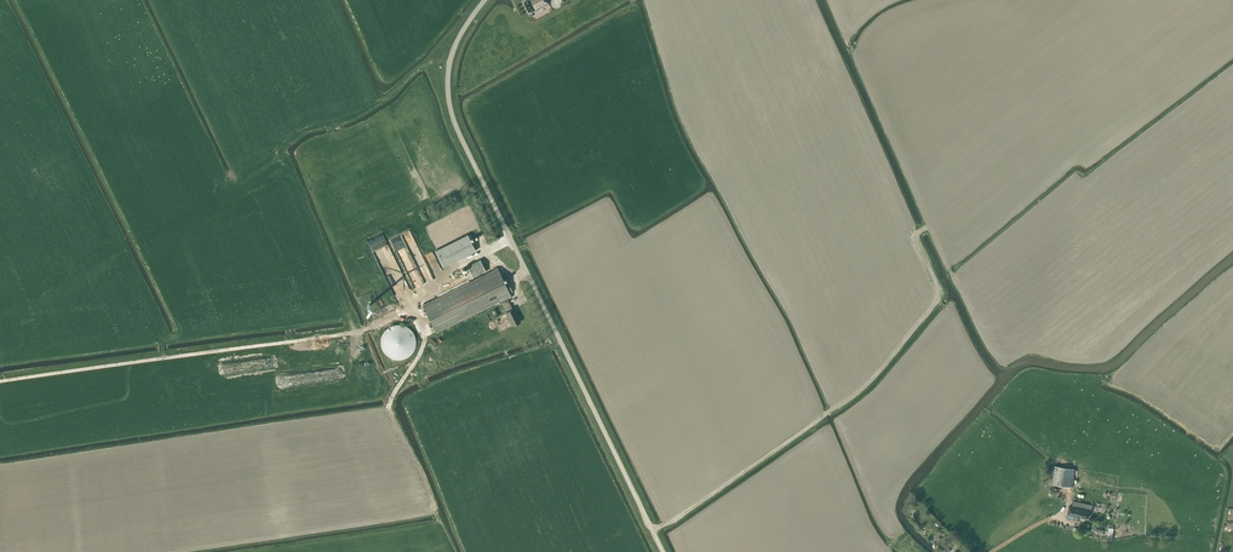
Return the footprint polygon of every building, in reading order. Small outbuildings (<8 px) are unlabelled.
[(547,0),(528,0),(524,3),(529,12),(531,11),(532,12),(549,3),(547,0)] [(423,258),(411,230),(402,234),(414,262),(423,258)] [(435,251),(440,260),(443,267),(476,251),(467,234),(435,251)] [(467,266),(473,278),(486,271),(480,259),(467,266)] [(505,312),(512,326),(521,322),(514,308),(512,309),(508,299),(512,297),(510,293),(513,292),(508,282),(505,283),(497,268),(422,305),(447,355),(495,332),(484,308),(500,301),(505,312)] [(381,338),(381,342),(381,346),(382,350),(384,353),(387,356),(391,358),(394,359),(398,360),(402,359),(406,358),(409,356),(412,353),(414,350),(415,346),(416,342),(415,338),(414,334),(412,331),(409,328),(406,326),(402,325),(398,324),(394,325),(391,326),(387,328),(384,331),(382,334),(381,338)] [(1075,469),(1054,466),(1052,484),(1072,487),(1075,469)] [(1088,510),(1091,510),(1092,505),(1073,501),(1071,506),(1069,505),(1065,518),(1077,521),(1077,517),(1085,519),(1088,510)]
